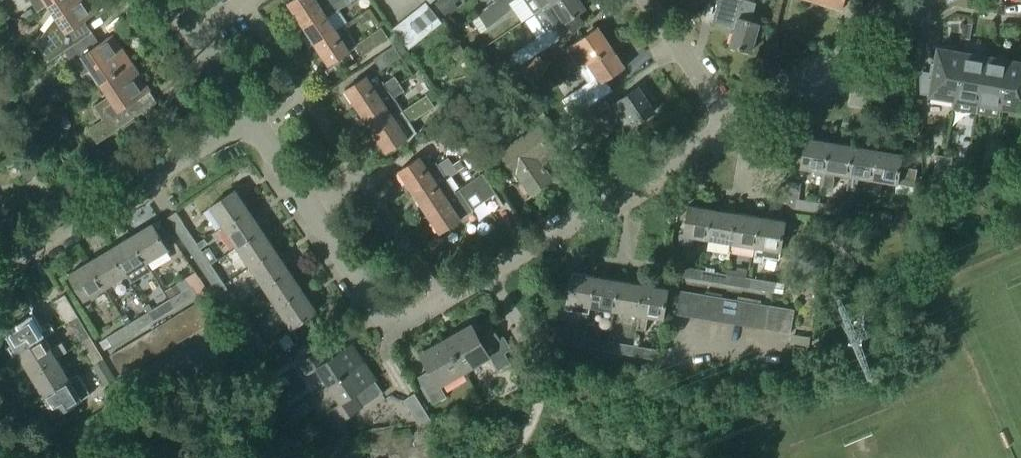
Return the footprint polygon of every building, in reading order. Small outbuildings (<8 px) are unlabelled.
[(38,12),(49,5),(56,0),(30,0),(38,12)] [(36,46),(47,63),(65,51),(85,37),(77,26),(99,11),(92,0),(56,0),(49,5),(57,16),(36,46)] [(322,8),(317,0),(290,0),(288,1),(301,21),(322,8)] [(356,0),(334,0),(329,3),(330,4),(323,9),(322,8),(301,21),(315,42),(336,29),(329,18),(356,0)] [(436,2),(446,15),(458,6),(453,0),(438,0),(436,2)] [(478,14),(488,29),(512,9),(509,4),(515,0),(496,0),(478,14)] [(512,56),(519,66),(537,54),(577,26),(576,25),(569,30),(564,22),(576,14),(577,15),(584,11),(583,9),(584,8),(578,0),(554,0),(549,3),(542,8),(534,14),(547,33),(512,56)] [(542,8),(549,3),(554,0),(536,0),(542,8)] [(685,1),(686,5),(690,8),(695,8),(698,4),(697,0),(686,0),(685,1)] [(751,22),(756,5),(740,0),(722,0),(716,21),(735,26),(729,47),(750,53),(759,24),(751,22)] [(819,3),(841,10),(844,0),(820,0),(819,3)] [(426,2),(392,29),(409,49),(442,22),(426,2)] [(372,17),(367,11),(358,19),(362,25),(372,17)] [(356,44),(344,25),(337,30),(336,29),(315,42),(329,64),(356,47),(361,55),(387,37),(381,27),(356,44)] [(578,68),(586,63),(610,47),(596,27),(565,48),(578,68)] [(85,37),(65,51),(73,62),(82,56),(101,83),(133,62),(114,34),(93,48),(85,37)] [(461,45),(450,52),(455,60),(466,53),(461,45)] [(381,71),(401,58),(394,46),(373,60),(381,71)] [(593,88),(623,68),(610,47),(586,63),(593,73),(586,77),(593,88)] [(954,101),(962,54),(937,50),(929,97),(954,101)] [(537,54),(519,66),(529,80),(547,68),(537,54)] [(978,105),(986,58),(962,54),(954,101),(978,105)] [(1002,109),(1009,62),(986,58),(978,105),(977,115),(1000,119),(1001,109),(1002,109)] [(104,119),(88,129),(97,143),(137,116),(130,104),(152,90),(133,62),(101,83),(109,96),(96,106),(104,119)] [(494,62),(483,69),(491,83),(503,75),(494,62)] [(1009,62),(1002,109),(1020,112),(1020,63),(1009,62)] [(374,88),(366,76),(345,89),(358,109),(398,83),(395,77),(384,84),(383,82),(374,88)] [(371,129),(401,110),(394,98),(404,92),(398,83),(358,109),(371,129)] [(652,111),(636,88),(608,106),(601,96),(593,101),(573,114),(573,115),(571,116),(581,130),(604,114),(605,115),(610,111),(623,130),(652,111)] [(434,107),(426,94),(423,96),(401,110),(371,129),(386,151),(406,138),(408,141),(416,132),(409,121),(413,119),(414,120),(434,107)] [(534,125),(546,117),(538,105),(526,113),(534,125)] [(12,124),(3,110),(0,112),(0,131),(12,124)] [(439,148),(461,133),(453,122),(432,137),(439,148)] [(538,127),(499,153),(512,173),(514,171),(529,193),(549,180),(540,166),(556,156),(538,127)] [(825,174),(830,143),(805,139),(800,170),(825,174)] [(984,164),(993,160),(996,141),(988,139),(984,164)] [(993,160),(1002,156),(1004,142),(996,141),(993,160)] [(849,178),(854,147),(830,143),(825,174),(823,187),(833,189),(835,179),(834,179),(834,175),(849,178)] [(873,182),(878,151),(854,147),(849,178),(847,190),(856,192),(859,179),(873,182)] [(30,178),(41,171),(27,149),(16,156),(30,178)] [(913,188),(916,171),(909,169),(899,168),(901,155),(878,151),(873,182),(870,195),(880,196),(882,183),(913,188)] [(432,165),(426,155),(420,159),(418,156),(398,169),(411,190),(452,164),(448,159),(437,166),(435,163),(432,165)] [(901,155),(899,168),(909,169),(911,157),(901,155)] [(933,178),(942,175),(945,157),(937,155),(933,178)] [(942,175),(950,172),(953,158),(945,157),(942,175)] [(465,168),(460,161),(453,166),(452,164),(411,190),(424,211),(470,181),(470,180),(454,191),(447,180),(465,168)] [(494,193),(481,173),(470,180),(470,181),(424,211),(438,232),(472,210),(464,198),(476,190),(483,200),(494,193)] [(225,227),(250,210),(236,189),(211,206),(225,227)] [(821,214),(821,209),(817,209),(818,203),(796,200),(794,209),(821,214)] [(844,218),(845,208),(818,203),(817,209),(821,209),(821,214),(844,218)] [(709,241),(714,211),(689,207),(684,235),(681,235),(679,244),(693,247),(694,238),(709,241)] [(868,222),(869,217),(864,216),(865,211),(845,208),(844,218),(868,222)] [(238,247),(263,230),(250,210),(225,227),(238,247)] [(733,245),(738,215),(714,211),(709,241),(733,245)] [(757,249),(762,219),(738,215),(733,245),(756,249),(757,249)] [(780,260),(786,223),(762,219),(757,249),(756,249),(754,262),(763,264),(764,258),(780,260)] [(148,262),(169,249),(154,223),(132,236),(148,262)] [(190,250),(199,244),(185,223),(176,229),(190,250)] [(251,267),(277,250),(263,230),(238,247),(251,267)] [(127,274),(148,262),(132,236),(112,248),(127,274)] [(204,252),(202,249),(208,245),(205,240),(199,244),(190,250),(203,270),(212,264),(218,260),(210,248),(204,252)] [(107,286),(127,274),(112,248),(91,260),(107,286)] [(265,287),(290,270),(277,250),(251,267),(265,287)] [(86,299),(93,295),(107,286),(91,260),(70,273),(86,299)] [(217,290),(226,284),(212,264),(203,270),(217,290)] [(704,276),(705,271),(679,267),(677,277),(700,281),(700,276),(704,276)] [(861,290),(862,271),(851,269),(849,289),(861,290)] [(278,307),(303,290),(290,270),(265,287),(278,307)] [(726,285),(728,275),(705,271),(704,276),(700,276),(700,281),(726,285)] [(591,307),(596,277),(571,272),(565,303),(591,307)] [(752,284),(753,280),(751,280),(751,279),(728,275),(726,285),(747,289),(748,283),(752,284)] [(615,311),(620,281),(596,277),(591,307),(615,311)] [(774,294),(776,284),(751,279),(751,280),(753,280),(752,284),(748,283),(747,289),(774,294)] [(638,316),(644,285),(620,281),(615,311),(638,316)] [(169,299),(182,292),(178,284),(165,291),(169,299)] [(230,310),(239,304),(226,284),(217,290),(230,310)] [(663,320),(668,295),(669,289),(644,285),(638,316),(639,316),(636,330),(646,332),(649,317),(663,320)] [(174,308),(196,295),(197,295),(191,286),(172,298),(175,302),(172,304),(174,308)] [(292,328),(317,311),(303,290),(278,307),(292,328)] [(688,318),(692,294),(680,292),(676,315),(688,318)] [(700,320),(704,296),(692,294),(688,318),(700,320)] [(70,322),(75,320),(72,316),(77,313),(66,295),(57,300),(70,322)] [(711,321),(715,298),(704,296),(700,320),(711,321)] [(155,320),(174,308),(172,304),(175,302),(172,298),(150,311),(155,320)] [(723,324),(727,300),(715,298),(711,321),(723,324)] [(734,325),(737,302),(727,300),(723,324),(734,325)] [(190,307),(203,328),(213,321),(201,301),(190,307)] [(745,327),(749,304),(737,302),(734,325),(745,327)] [(243,330),(252,324),(239,304),(230,310),(243,330)] [(757,329),(761,306),(749,304),(745,327),(757,329)] [(768,331),(772,308),(761,306),(757,329),(768,331)] [(190,307),(180,313),(192,334),(202,328),(190,307)] [(790,335),(794,312),(772,308),(768,331),(790,335)] [(22,321),(6,331),(18,351),(44,335),(45,338),(55,332),(50,322),(45,325),(35,309),(20,318),(22,321)] [(135,331),(155,320),(150,311),(127,324),(130,329),(133,327),(135,331)] [(82,341),(90,336),(77,313),(72,316),(75,320),(70,322),(82,341)] [(180,313),(170,319),(182,339),(192,334),(180,313)] [(172,345),(182,339),(170,319),(160,325),(172,345)] [(130,329),(127,324),(99,341),(104,350),(135,331),(133,327),(130,329)] [(257,351),(266,345),(252,324),(243,330),(257,351)] [(160,325),(150,331),(162,351),(172,345),(160,325)] [(489,356),(484,347),(498,339),(490,326),(478,333),(480,335),(478,337),(471,325),(445,339),(464,371),(489,356)] [(153,357),(162,351),(150,331),(140,337),(153,357)] [(588,343),(589,338),(561,334),(559,343),(582,347),(583,342),(588,343)] [(52,349),(45,338),(44,335),(18,351),(30,372),(56,356),(58,359),(68,352),(62,343),(52,349)] [(95,364),(101,360),(99,357),(102,356),(90,336),(82,341),(95,364)] [(142,363),(153,357),(140,337),(130,343),(142,363)] [(609,351),(611,342),(589,338),(588,343),(583,342),(582,347),(609,351)] [(434,404),(446,397),(439,385),(464,371),(445,339),(420,354),(430,370),(418,377),(434,404)] [(635,351),(636,346),(611,342),(609,351),(631,355),(632,350),(635,351)] [(132,369),(142,363),(130,343),(120,349),(132,369)] [(361,362),(350,345),(328,359),(321,348),(300,362),(308,374),(319,367),(330,383),(361,362)] [(657,359),(659,350),(636,346),(635,351),(632,350),(631,355),(657,359)] [(792,347),(790,363),(802,365),(804,349),(792,347)] [(120,349),(111,354),(123,375),(132,369),(120,349)] [(497,371),(511,363),(504,352),(491,360),(497,371)] [(43,393),(69,378),(58,359),(56,356),(30,372),(43,393)] [(105,385),(116,378),(102,356),(99,357),(101,360),(95,364),(94,365),(105,385)] [(373,380),(361,362),(330,383),(342,401),(331,409),(340,422),(383,393),(374,379),(373,380)] [(77,374),(69,378),(43,393),(56,415),(67,408),(77,401),(89,395),(77,374)] [(417,422),(431,421),(414,393),(403,400),(417,422)] [(77,401),(67,408),(71,414),(81,408),(77,401)] [(294,409),(298,416),(309,409),(303,402),(294,409)] [(312,448),(301,453),(302,457),(316,457),(312,448)]
